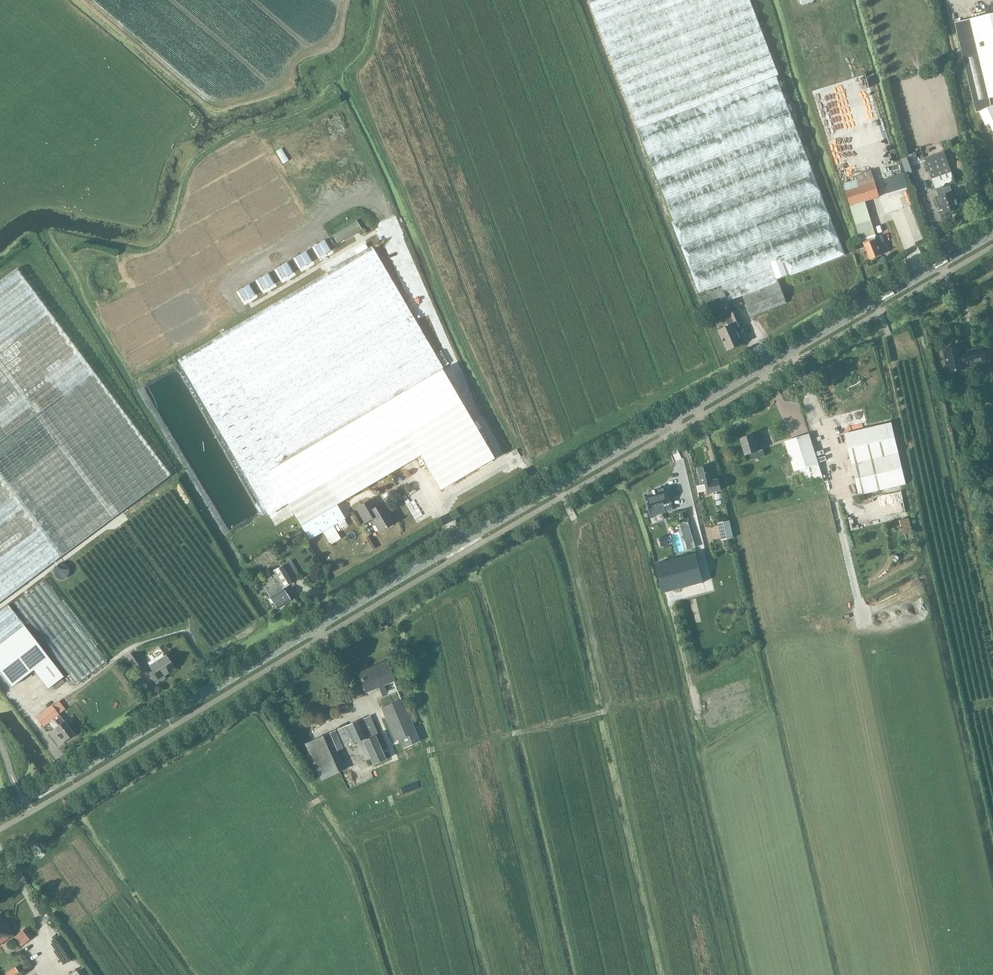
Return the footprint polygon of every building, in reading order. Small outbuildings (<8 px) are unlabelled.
[(790,274),(791,276),(845,255),(777,76),(779,75),(750,0),(589,0),(700,294),(702,293),(704,297),(723,288),(727,298),(742,292),(739,284),(774,271),(777,279),(790,274)] [(955,23),(977,113),(980,112),(986,125),(990,123),(992,129),(992,14),(955,23)] [(812,45),(813,56),(827,56),(826,45),(812,45)] [(849,64),(859,63),(859,57),(856,57),(856,52),(848,53),(849,64)] [(850,106),(826,113),(840,163),(854,159),(849,142),(857,140),(853,128),(856,127),(850,106)] [(936,188),(938,188),(941,197),(936,198),(938,205),(941,204),(945,214),(963,207),(959,196),(955,198),(950,186),(944,188),(944,186),(955,182),(952,172),(945,153),(930,158),(933,167),(930,168),(934,178),(933,179),(936,188)] [(847,191),(846,192),(850,206),(864,202),(865,201),(870,200),(879,197),(875,182),(872,172),(872,170),(856,175),(856,177),(857,180),(860,187),(847,191)] [(864,202),(850,206),(856,223),(860,236),(861,240),(863,239),(872,236),(871,232),(873,231),(869,219),(864,202)] [(357,220),(333,235),(339,244),(363,229),(357,220)] [(870,260),(882,255),(874,235),(872,236),(863,239),(870,260)] [(324,237),(310,246),(318,258),(332,249),(324,237)] [(372,247),(178,360),(196,390),(269,515),(288,503),(309,540),(323,532),(330,545),(341,539),(333,526),(345,519),(337,505),(421,456),(441,491),(495,460),(478,432),(482,429),(478,421),(474,424),(461,403),(463,402),(456,390),(372,247)] [(302,250),(290,257),(296,269),(309,261),(302,250)] [(292,270),(285,259),(271,268),(278,279),(292,270)] [(0,282),(0,602),(171,475),(17,269),(0,282)] [(273,282),(266,271),(254,279),(261,290),(273,282)] [(777,279),(774,271),(739,284),(742,292),(752,316),(787,303),(777,279)] [(253,293),(247,282),(233,290),(240,301),(253,293)] [(733,311),(727,298),(723,288),(704,297),(714,319),(733,311)] [(736,329),(743,326),(736,311),(725,316),(730,326),(719,331),(728,351),(743,344),(736,329)] [(982,334),(985,342),(992,338),(990,330),(982,334)] [(961,354),(960,346),(944,350),(949,373),(965,370),(964,366),(986,361),(983,348),(965,352),(965,354),(961,354)] [(867,384),(879,381),(877,372),(865,374),(867,384)] [(809,386),(788,394),(790,399),(782,402),(792,427),(809,420),(806,412),(818,407),(809,386)] [(859,496),(905,485),(892,424),(846,434),(859,496)] [(806,487),(824,481),(810,435),(787,442),(796,472),(800,470),(806,487)] [(745,456),(746,455),(750,454),(752,460),(764,457),(763,450),(758,451),(754,436),(741,440),(745,456)] [(709,494),(721,491),(719,482),(714,483),(710,466),(697,469),(701,486),(707,485),(709,494)] [(645,494),(645,495),(645,496),(645,495),(649,509),(651,516),(665,512),(673,510),(671,503),(667,489),(667,488),(666,488),(659,491),(658,490),(657,490),(658,491),(654,492),(654,491),(653,491),(653,492),(646,494),(645,494)] [(370,500),(356,508),(365,523),(371,519),(379,532),(394,523),(383,504),(375,508),(370,500)] [(869,521),(867,509),(856,511),(858,523),(869,521)] [(734,538),(731,520),(719,523),(722,540),(734,538)] [(696,553),(656,564),(664,593),(704,582),(696,553)] [(283,588),(301,578),(291,560),(273,571),(279,582),(266,590),(277,609),(291,601),(283,588)] [(14,603),(77,684),(107,661),(108,660),(45,579),(14,603)] [(35,669),(49,688),(64,677),(24,626),(8,607),(0,613),(0,672),(12,687),(35,669)] [(136,670),(144,665),(135,652),(128,657),(136,670)] [(167,657),(150,668),(154,673),(151,675),(156,684),(166,678),(164,676),(175,669),(167,657)] [(387,694),(398,690),(387,662),(359,674),(367,692),(383,685),(387,694)] [(71,678),(61,686),(68,695),(71,692),(74,696),(69,699),(76,708),(65,716),(71,724),(74,721),(77,725),(85,720),(88,724),(106,710),(101,702),(99,704),(92,696),(84,702),(78,694),(82,692),(71,678)] [(395,741),(400,739),(404,748),(420,742),(402,699),(381,708),(395,741)] [(44,727),(50,722),(55,728),(49,733),(59,745),(64,741),(74,734),(64,721),(59,714),(65,709),(59,701),(53,706),(52,705),(36,717),(44,727)] [(203,723),(209,719),(207,714),(200,718),(203,723)] [(374,765),(386,760),(375,736),(379,734),(370,716),(359,721),(359,720),(338,729),(346,748),(363,740),(374,765)] [(324,735),(331,751),(330,751),(324,736),(306,744),(322,780),(345,770),(336,752),(344,748),(336,730),(324,735)] [(14,934),(0,914),(0,944),(14,934)] [(31,937),(25,930),(19,934),(25,942),(31,937)]
